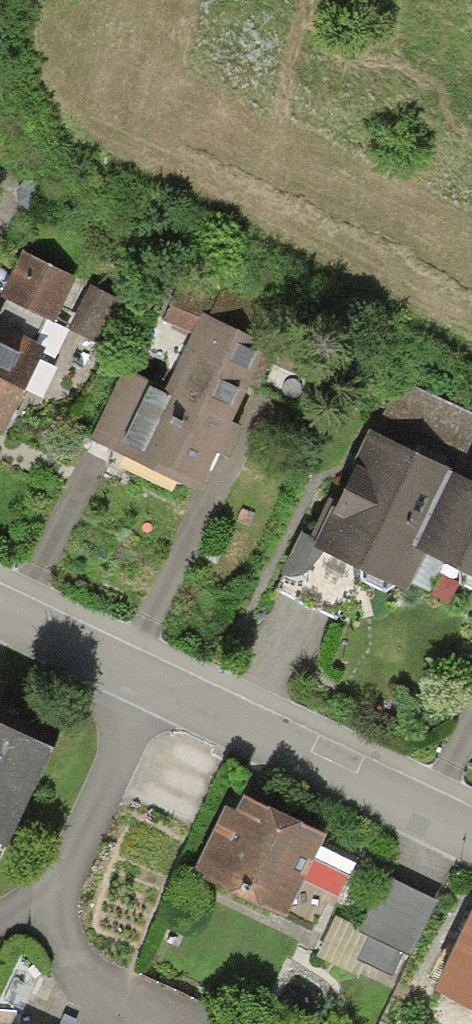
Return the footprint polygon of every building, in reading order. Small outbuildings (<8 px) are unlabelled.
[(24,254),(0,306),(0,308),(32,323),(40,306),(53,312),(70,276),(24,254)] [(130,311),(88,288),(68,326),(99,343),(111,321),(122,326),(130,311)] [(197,316),(165,391),(182,416),(163,463),(191,483),(258,351),(197,316)] [(40,341),(0,323),(0,421),(3,422),(40,341)] [(165,391),(125,370),(100,434),(163,463),(182,416),(165,391)] [(452,485),(371,447),(320,555),(401,593),(417,557),(452,485)] [(452,485),(417,557),(471,583),(471,495),(452,485)] [(0,715),(0,832),(4,834),(46,737),(0,715)] [(320,829),(237,794),(232,805),(225,802),(199,866),(289,904),(320,829)] [(470,918),(431,999),(471,1019),(471,919),(470,918)]
